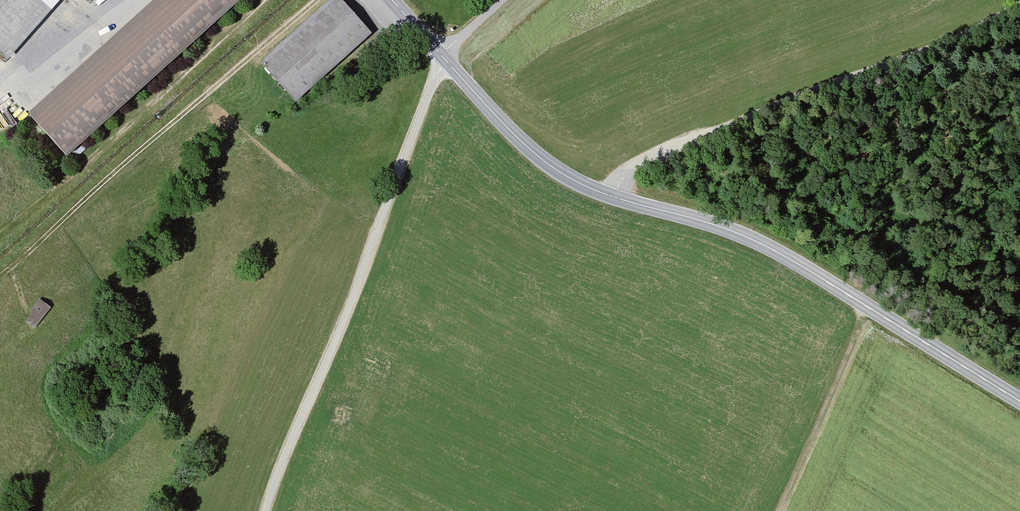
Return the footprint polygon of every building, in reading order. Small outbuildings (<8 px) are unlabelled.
[(10,54),(58,0),(0,0),(0,46),(10,54)] [(34,114),(68,150),(233,0),(159,0),(34,114)] [(347,0),(329,0),(260,60),(293,98),(372,29),(347,0)] [(50,307),(40,300),(32,311),(34,312),(27,321),(35,327),(50,307)]
